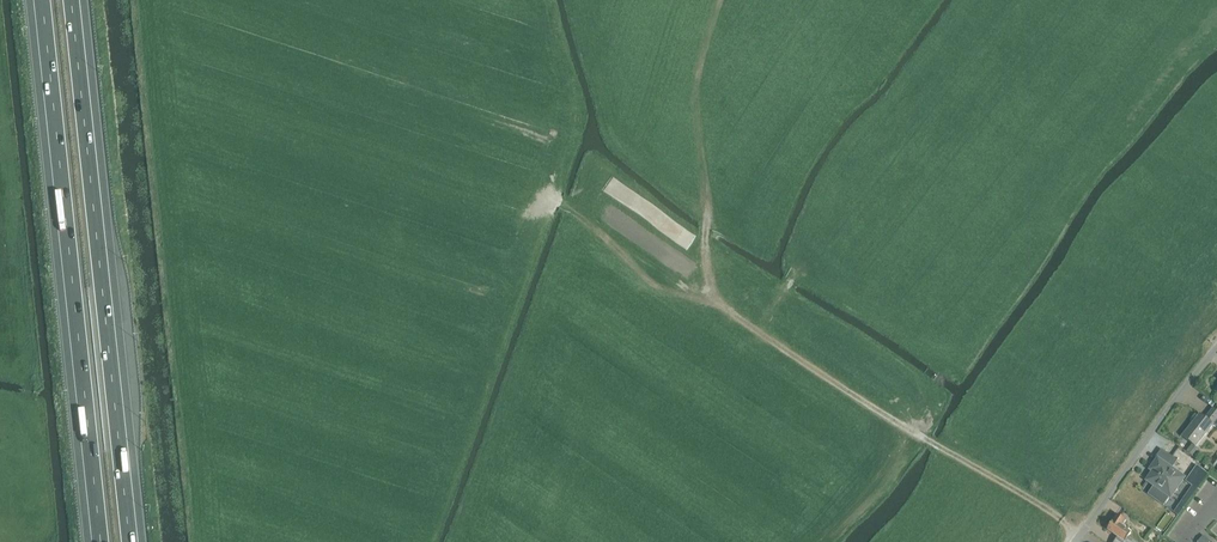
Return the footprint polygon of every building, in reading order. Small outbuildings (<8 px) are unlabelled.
[(1196,447),(1213,425),(1216,428),(1216,411),(1213,408),(1205,418),(1199,414),(1182,436),(1196,447)] [(1155,468),(1146,481),(1153,486),(1147,495),(1163,506),(1169,497),(1170,497),(1184,477),(1171,469),(1157,459),(1152,466),(1155,468)] [(1185,483),(1191,487),(1181,501),(1186,504),(1207,475),(1196,467),(1185,483)] [(1107,529),(1117,537),(1114,541),(1134,541),(1127,536),(1130,532),(1121,526),(1125,520),(1118,515),(1113,521),(1107,529)]
